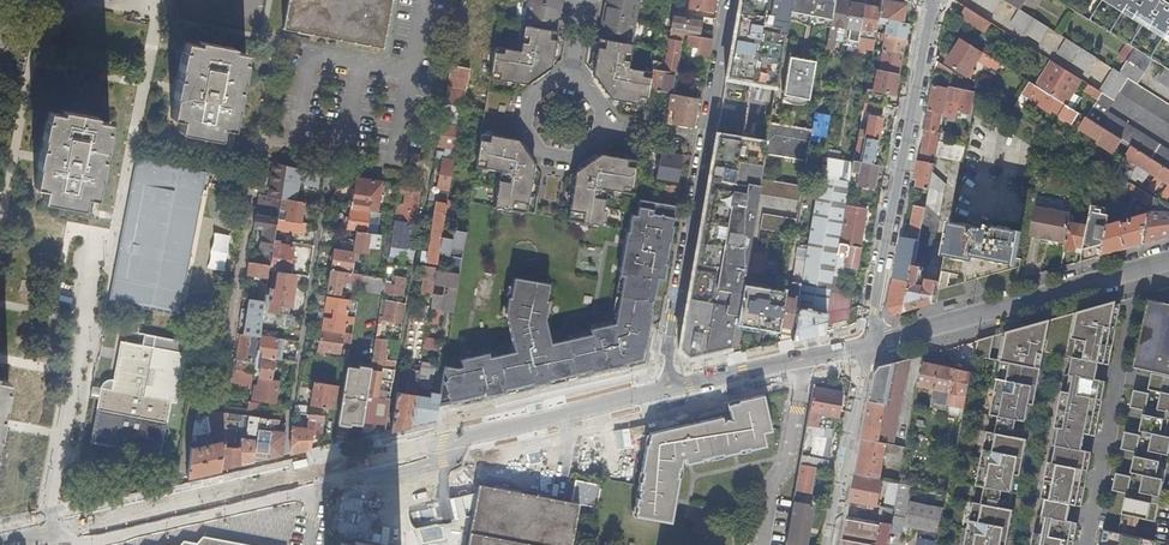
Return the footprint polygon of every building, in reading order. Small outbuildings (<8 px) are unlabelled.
[(283,29),(383,48),(393,0),(289,0),(283,29)] [(520,50),(495,46),(490,79),(527,85),(536,78),(533,74),(538,70),(541,74),(551,67),(558,24),(556,24),(557,16),(560,17),(563,0),(529,0),(520,50)] [(607,7),(605,6),(602,24),(604,24),(602,32),(601,31),(593,75),(600,84),(604,81),(607,86),(603,89),(610,99),(646,105),(648,90),(651,74),(627,69),(639,0),(608,0),(607,7)] [(689,7),(713,11),(715,0),(690,0),(689,7)] [(790,0),(739,0),(725,77),(775,86),(786,19),(790,0)] [(812,0),(790,0),(786,19),(795,20),(797,18),(808,20),(812,0)] [(808,20),(811,20),(819,22),(821,24),(826,25),(829,26),(834,0),(812,0),(808,20)] [(840,0),(834,0),(829,26),(826,45),(833,46),(837,26),(845,27),(849,2),(840,0)] [(879,7),(878,17),(901,21),(905,4),(886,0),(880,0),(879,7)] [(1000,0),(972,0),(992,13),(1000,0)] [(1019,9),(1025,0),(1005,0),(1019,9)] [(1164,0),(1107,0),(1115,5),(1113,7),(1119,11),(1121,9),(1131,15),(1129,17),(1134,21),(1136,18),(1146,24),(1144,27),(1150,30),(1152,28),(1161,34),(1160,36),(1166,40),(1167,38),(1168,39),(1168,3),(1164,0)] [(672,2),(664,1),(662,10),(671,11),(672,2)] [(864,4),(849,2),(845,27),(843,35),(858,38),(858,36),(859,28),(864,4)] [(879,7),(864,4),(859,28),(871,30),(869,38),(874,39),(875,32),(878,17),(879,7)] [(984,32),(991,22),(965,6),(959,15),(984,32)] [(1039,42),(1049,27),(1019,9),(1010,24),(1039,42)] [(701,17),(674,12),(671,31),(697,36),(701,17)] [(907,23),(901,21),(878,17),(875,32),(884,33),(905,37),(907,23)] [(871,30),(859,28),(858,36),(869,38),(871,30)] [(697,36),(671,31),(669,39),(686,42),(686,46),(692,47),(691,56),(707,59),(711,38),(697,36)] [(884,33),(881,48),(882,48),(902,52),(904,40),(905,37),(884,33)] [(996,70),(1001,63),(962,38),(946,63),(972,79),(975,75),(971,72),(974,67),(979,59),(996,70)] [(1087,72),(1096,57),(1067,39),(1058,54),(1087,72)] [(241,62),(244,62),(246,54),(233,52),(233,48),(199,41),(199,46),(186,43),(184,52),(187,52),(183,71),(180,70),(178,80),(181,81),(178,99),(175,98),(171,118),(181,120),(180,131),(220,138),(222,127),(232,129),(236,109),(233,108),(236,90),(239,91),(241,81),(238,80),(241,62)] [(653,61),(652,69),(674,73),(675,73),(680,44),(668,42),(666,59),(665,63),(662,62),(653,61)] [(1119,58),(1127,63),(1135,49),(1128,44),(1119,58)] [(783,90),(796,92),(803,48),(791,46),(783,90)] [(881,48),(876,47),(874,59),(879,60),(882,48),(881,48)] [(803,48),(796,92),(809,94),(817,50),(803,48)] [(878,69),(898,73),(902,52),(882,48),(879,60),(878,69)] [(1138,83),(1153,60),(1135,49),(1127,63),(1120,72),(1127,77),(1128,77),(1138,83)] [(934,75),(951,78),(952,70),(937,61),(934,75)] [(1036,86),(1066,105),(1082,80),(1052,61),(1044,73),(1036,86)] [(1163,66),(1155,79),(1168,88),(1168,70),(1163,66)] [(869,67),(865,88),(872,89),(876,69),(869,67)] [(1114,68),(1099,91),(1102,92),(1114,100),(1119,91),(1128,77),(1127,77),(1120,72),(1114,68)] [(652,69),(651,74),(648,90),(659,92),(670,94),(674,73),(652,69)] [(865,88),(864,101),(882,104),(884,95),(878,94),(879,91),(894,93),(898,73),(878,69),(876,69),(872,89),(865,88)] [(464,96),(468,74),(450,71),(446,94),(464,96)] [(1138,83),(1128,77),(1119,91),(1168,123),(1168,103),(1138,83)] [(1066,105),(1036,86),(1030,82),(1022,94),(1034,102),(1047,111),(1050,108),(1058,113),(1061,115),(1060,115),(1063,116),(1061,119),(1066,122),(1067,119),(1073,123),(1079,113),(1066,105)] [(1085,91),(1098,99),(1102,92),(1099,91),(1090,85),(1085,91)] [(733,88),(726,87),(723,102),(731,103),(733,88)] [(934,87),(929,111),(942,113),(947,89),(934,87)] [(945,112),(958,114),(961,100),(962,91),(949,89),(945,112)] [(659,92),(648,90),(646,105),(643,119),(654,120),(655,113),(659,92)] [(976,94),(962,91),(961,100),(958,114),(972,117),(976,94)] [(1119,91),(1114,100),(1168,135),(1168,123),(1119,91)] [(1114,100),(1102,92),(1098,99),(1086,117),(1087,117),(1105,129),(1112,133),(1122,139),(1131,145),(1144,153),(1157,161),(1168,169),(1168,149),(1107,110),(1114,100)] [(446,94),(444,108),(462,111),(464,96),(446,94)] [(696,98),(670,94),(666,115),(665,122),(691,127),(696,98)] [(864,101),(862,110),(883,113),(884,104),(882,104),(864,101)] [(462,111),(444,108),(443,114),(453,116),(452,127),(446,126),(446,121),(442,120),(437,148),(444,149),(444,152),(443,159),(454,161),(462,111)] [(1050,108),(1047,111),(1056,117),(1058,113),(1050,108)] [(105,132),(107,133),(109,123),(96,121),(97,118),(62,111),(61,115),(49,113),(47,122),(49,122),(46,141),(43,140),(42,150),(44,150),(41,169),(38,169),(37,176),(35,188),(44,191),(43,201),(83,209),(85,197),(95,199),(99,179),(96,179),(99,160),(102,160),(104,151),(101,151),(105,132)] [(938,132),(940,133),(941,132),(944,114),(942,113),(929,111),(927,111),(923,130),(928,130),(922,157),(933,159),(938,132)] [(771,112),(765,142),(763,153),(784,157),(791,115),(771,112)] [(814,112),(813,119),(809,140),(817,142),(818,135),(825,137),(829,114),(814,112)] [(665,122),(666,115),(655,113),(654,120),(665,122)] [(859,129),(857,136),(878,140),(883,116),(869,114),(865,130),(859,129)] [(791,115),(784,157),(806,161),(809,140),(813,119),(791,115)] [(1087,117),(1078,131),(1082,133),(1084,130),(1099,140),(1105,129),(1087,117)] [(1105,144),(1112,133),(1105,129),(1099,140),(1105,144)] [(1122,139),(1112,133),(1105,144),(1115,150),(1122,139)] [(494,206),(526,212),(534,164),(527,154),(523,157),(519,152),(523,149),(517,140),(481,134),(476,166),(500,170),(494,206)] [(716,134),(678,348),(688,357),(704,353),(731,347),(735,323),(741,283),(757,193),(759,177),(761,169),(763,153),(765,142),(716,134)] [(857,136),(853,160),(873,163),(878,140),(857,136)] [(936,157),(962,163),(966,147),(943,143),(939,142),(936,157)] [(1125,156),(1135,163),(1137,164),(1144,153),(1131,145),(1125,156)] [(825,157),(838,159),(840,152),(826,149),(825,157)] [(437,151),(435,158),(443,159),(444,152),(437,151)] [(660,159),(658,170),(657,177),(678,181),(679,171),(681,156),(661,152),(660,159)] [(1137,164),(1150,172),(1157,161),(1144,153),(1137,164)] [(634,176),(636,160),(600,154),(591,161),(593,165),(588,168),(586,164),(576,171),(568,219),(600,225),(606,189),(631,193),(634,176)] [(1082,161),(1099,171),(1100,164),(1083,154),(1082,161)] [(804,258),(791,339),(806,335),(823,331),(824,323),(830,288),(834,266),(838,242),(849,180),(852,162),(838,159),(825,157),(822,156),(806,251),(804,258)] [(206,172),(135,159),(121,232),(132,234),(127,262),(116,260),(108,302),(178,315),(206,172)] [(430,193),(428,201),(437,202),(447,204),(454,161),(443,159),(438,187),(442,188),(441,195),(430,193)] [(852,160),(852,162),(849,180),(856,181),(856,184),(873,188),(877,164),(873,163),(853,160),(852,160)] [(919,178),(917,188),(929,190),(932,173),(934,165),(934,164),(918,161),(915,177),(919,178)] [(1157,161),(1150,172),(1147,177),(1157,184),(1160,179),(1162,180),(1168,169),(1157,161)] [(281,199),(286,166),(274,163),(269,197),(272,198),(281,199)] [(1128,172),(1130,174),(1134,169),(1137,164),(1135,163),(1128,172)] [(303,179),(306,185),(318,188),(320,179),(317,174),(291,167),(286,166),(281,199),(296,201),(300,178),(303,179)] [(761,169),(759,177),(768,179),(770,170),(761,169)] [(946,184),(932,173),(929,190),(927,202),(926,203),(925,209),(919,241),(905,311),(935,303),(937,289),(939,281),(928,279),(926,287),(920,286),(918,288),(917,285),(917,282),(920,283),(924,268),(926,269),(929,265),(946,184)] [(646,179),(634,176),(631,193),(630,197),(640,198),(643,199),(644,193),(645,185),(646,179)] [(759,177),(757,193),(799,200),(801,185),(768,179),(759,177)] [(352,198),(350,209),(375,213),(377,213),(382,182),(356,178),(354,189),(352,189),(350,198),(352,198)] [(674,205),(677,205),(680,187),(661,184),(659,196),(644,193),(643,199),(674,205)] [(1146,202),(1154,204),(1155,198),(1132,184),(1127,193),(1146,202)] [(392,237),(389,256),(393,256),(412,259),(414,251),(409,250),(420,190),(402,187),(400,196),(406,197),(405,204),(398,203),(392,237)] [(280,206),(281,199),(272,198),(271,205),(280,206)] [(671,226),(674,205),(643,199),(640,198),(637,216),(630,215),(628,231),(626,230),(618,275),(623,276),(615,321),(590,327),(591,333),(551,342),(545,319),(547,300),(545,300),(548,282),(512,277),(509,297),(507,297),(505,312),(515,351),(490,357),(488,353),(460,359),(462,367),(457,368),(444,366),(439,394),(438,402),(448,400),(449,405),(458,403),(458,401),(481,395),(482,398),(506,392),(505,390),(532,384),(532,386),(549,382),(548,380),(589,371),(590,373),(624,365),(642,360),(644,348),(645,348),(651,311),(650,310),(651,301),(653,301),(657,278),(663,279),(666,263),(664,263),(668,242),(670,242),(672,226),(671,226)] [(296,201),(281,199),(280,206),(279,210),(287,211),(285,221),(302,223),(305,203),(296,201)] [(441,237),(445,217),(447,204),(437,202),(429,252),(427,264),(437,265),(439,254),(441,237)] [(279,210),(280,206),(271,205),(258,203),(256,215),(278,218),(279,210)] [(847,205),(840,243),(860,246),(867,208),(847,205)] [(916,207),(909,239),(919,241),(925,209),(916,207)] [(347,230),(356,231),(366,233),(368,216),(374,217),(375,213),(350,209),(347,230)] [(287,211),(279,210),(278,218),(278,220),(285,221),(287,211)] [(1029,240),(1065,247),(1069,224),(1070,218),(1035,211),(1029,240)] [(793,234),(796,218),(762,212),(759,227),(793,234)] [(1110,215),(1105,214),(1091,212),(1088,227),(1083,250),(1082,254),(1081,262),(1102,256),(1108,225),(1110,215)] [(1152,212),(1152,213),(1145,244),(1168,237),(1168,213),(1152,212)] [(366,233),(377,234),(380,214),(377,213),(375,213),(374,217),(368,216),(366,233)] [(1152,213),(1130,219),(1130,222),(1127,223),(1124,224),(1124,221),(1108,225),(1102,256),(1145,244),(1152,213)] [(278,218),(256,215),(254,228),(263,229),(260,247),(263,248),(273,249),(275,239),(278,220),(278,218)] [(306,224),(302,223),(285,221),(278,220),(275,239),(280,240),(297,243),(298,237),(280,234),(280,231),(298,233),(304,234),(306,224)] [(1015,265),(1017,259),(1022,232),(988,226),(989,221),(982,220),(981,228),(951,222),(944,256),(975,262),(976,258),(1015,265)] [(1076,255),(1077,252),(1077,249),(1083,250),(1088,227),(1069,224),(1065,247),(1064,253),(1076,255)] [(338,249),(355,252),(366,254),(367,247),(378,249),(381,235),(377,234),(366,233),(356,231),(354,243),(340,241),(338,249)] [(459,274),(465,233),(453,231),(452,239),(441,237),(439,254),(449,256),(447,272),(459,274)] [(132,234),(121,232),(116,260),(127,262),(132,234)] [(791,248),(792,237),(772,233),(770,244),(791,248)] [(209,270),(226,271),(228,235),(212,234),(209,270)] [(386,236),(383,256),(389,257),(389,256),(392,237),(386,236)] [(905,311),(919,241),(909,239),(903,238),(902,238),(888,309),(895,314),(905,311)] [(273,249),(270,266),(270,271),(277,272),(288,273),(292,246),(280,244),(280,240),(275,239),(273,249)] [(840,243),(838,242),(834,266),(836,267),(835,275),(842,276),(844,269),(855,271),(860,246),(840,243)] [(273,249),(263,248),(261,264),(270,266),(273,249)] [(334,249),(331,270),(343,272),(352,273),(355,252),(338,249),(334,249)] [(798,257),(804,258),(806,251),(799,249),(798,257)] [(422,251),(420,263),(427,264),(429,252),(422,251)] [(782,325),(779,342),(785,340),(791,339),(804,258),(798,257),(790,297),(782,296),(777,324),(782,325)] [(261,264),(249,262),(247,276),(268,279),(270,271),(270,266),(261,264)] [(437,268),(426,266),(421,296),(432,298),(432,294),(434,284),(436,270),(437,268)] [(343,272),(331,270),(328,292),(340,294),(341,285),(343,272)] [(444,286),(456,288),(459,274),(447,272),(440,271),(436,270),(434,284),(444,286)] [(959,275),(941,271),(939,281),(937,289),(957,284),(959,275)] [(291,307),(296,275),(288,273),(277,272),(274,289),(270,288),(269,292),(266,291),(265,301),(263,311),(276,313),(278,313),(279,306),(291,307)] [(343,272),(341,285),(359,288),(362,275),(352,273),(343,272)] [(359,288),(359,290),(383,294),(385,278),(362,275),(359,288)] [(393,276),(391,284),(390,294),(402,296),(405,278),(393,276)] [(741,283),(735,323),(776,330),(777,324),(782,296),(783,290),(780,290),(741,283)] [(259,288),(257,300),(265,301),(266,291),(267,285),(265,284),(264,289),(259,288)] [(441,306),(453,308),(455,294),(456,288),(444,286),(443,296),(432,294),(432,298),(430,308),(440,309),(441,306)] [(830,288),(824,323),(848,318),(853,292),(830,288)] [(592,295),(585,294),(584,302),(591,304),(592,295)] [(326,307),(325,312),(346,316),(355,317),(358,301),(327,296),(326,301),(325,307),(326,307)] [(973,357),(999,362),(989,416),(997,417),(1024,422),(1030,423),(1034,402),(1033,402),(1036,390),(1043,352),(1072,358),(1099,363),(1108,365),(1121,300),(1003,333),(998,360),(988,358),(993,336),(976,341),(973,357)] [(386,301),(383,320),(397,322),(402,323),(405,304),(386,301)] [(1156,522),(1168,463),(1162,461),(1163,455),(1168,456),(1168,305),(1149,301),(1148,307),(1144,328),(1135,369),(1139,370),(1153,373),(1148,394),(1134,391),(1131,409),(1145,411),(1140,435),(1125,432),(1122,450),(1136,453),(1131,477),(1117,474),(1113,491),(1127,494),(1119,533),(1136,537),(1140,519),(1156,522)] [(284,314),(290,315),(291,307),(279,306),(278,313),(284,314)] [(428,322),(430,308),(422,306),(421,313),(410,311),(409,319),(428,322)] [(1144,328),(1148,307),(1141,306),(1136,327),(1144,328)] [(276,313),(263,311),(262,318),(274,320),(276,313)] [(324,312),(322,329),(353,334),(353,329),(344,328),(346,316),(325,312),(324,312)] [(278,313),(276,313),(274,320),(274,322),(283,324),(284,314),(278,313)] [(378,323),(376,339),(378,339),(383,340),(385,324),(378,323)] [(341,340),(351,341),(352,335),(322,331),(318,353),(324,353),(324,351),(340,353),(341,340)] [(155,336),(145,334),(143,346),(153,348),(155,336)] [(237,363),(234,362),(233,368),(232,370),(253,373),(254,370),(256,356),(257,350),(259,337),(241,335),(237,363)] [(191,355),(193,343),(155,336),(153,348),(143,346),(121,342),(114,380),(111,380),(107,381),(104,384),(103,386),(102,389),(100,399),(92,442),(161,456),(172,402),(177,403),(186,354),(191,355)] [(274,359),(286,361),(287,352),(288,352),(275,350),(277,338),(261,336),(259,350),(262,351),(261,357),(262,357),(274,359)] [(383,340),(378,339),(373,370),(381,371),(383,360),(385,349),(387,341),(383,340)] [(395,362),(397,351),(385,349),(383,360),(395,362)] [(286,361),(296,362),(297,354),(287,352),(286,361)] [(254,370),(253,373),(253,375),(259,376),(262,357),(261,357),(256,356),(254,370)] [(274,359),(262,357),(259,376),(259,378),(271,380),(271,376),(274,359)] [(1072,358),(1069,375),(1096,380),(1099,363),(1072,358)] [(886,443),(889,444),(890,440),(894,441),(910,359),(894,364),(887,405),(879,442),(863,438),(856,474),(880,479),(886,443)] [(392,381),(395,362),(383,360),(381,371),(380,375),(380,379),(392,381)] [(421,362),(421,367),(417,388),(429,390),(431,388),(435,364),(421,362)] [(929,391),(933,392),(934,387),(938,366),(922,362),(918,384),(926,386),(926,387),(930,388),(929,391)] [(887,405),(894,364),(881,367),(875,374),(870,401),(887,405)] [(945,394),(949,395),(950,391),(954,369),(955,366),(945,364),(944,367),(938,366),(934,387),(942,389),(942,390),(946,391),(945,394)] [(401,428),(411,426),(416,395),(417,388),(421,367),(415,365),(413,375),(410,375),(407,394),(397,392),(391,431),(401,428)] [(344,387),(341,410),(339,424),(350,426),(350,423),(362,425),(366,396),(370,374),(371,367),(360,366),(359,369),(347,367),(344,387)] [(970,372),(967,371),(954,369),(950,391),(959,393),(958,396),(965,398),(970,372)] [(253,373),(232,370),(231,382),(238,383),(243,384),(251,385),(253,375),(253,373)] [(380,375),(370,374),(366,396),(377,397),(380,379),(380,375)] [(1069,375),(1065,374),(1061,395),(1059,408),(1058,408),(1054,428),(1085,434),(1095,436),(1098,419),(1097,419),(1101,399),(1102,399),(1106,382),(1096,380),(1069,375)] [(275,403),(279,381),(271,380),(259,378),(258,386),(255,386),(252,399),(275,403)] [(8,391),(10,381),(0,379),(0,419),(3,419),(5,409),(2,409),(5,390),(8,391)] [(344,387),(315,382),(311,406),(341,410),(344,387)] [(92,398),(100,399),(102,389),(93,387),(92,398)] [(834,392),(813,389),(803,446),(811,448),(810,454),(828,457),(834,424),(836,411),(839,412),(840,404),(838,403),(840,390),(835,389),(834,392)] [(950,391),(949,395),(947,404),(963,407),(965,398),(958,396),(959,393),(950,391)] [(427,422),(435,420),(438,402),(439,394),(430,393),(430,397),(416,395),(411,426),(427,422)] [(739,402),(728,405),(730,414),(721,416),(721,417),(649,434),(649,435),(647,446),(645,446),(640,472),(642,472),(640,482),(639,482),(637,489),(636,489),(634,499),(636,499),(634,506),(636,506),(634,518),(670,524),(674,505),(660,502),(661,494),(675,496),(678,478),(676,478),(678,468),(680,468),(681,460),(685,459),(684,454),(692,452),(695,462),(702,461),(702,458),(712,456),(713,456),(723,454),(723,456),(731,454),(728,440),(736,439),(739,450),(750,448),(750,449),(766,446),(764,433),(771,431),(767,411),(763,395),(738,400),(739,402)] [(366,396),(362,425),(360,438),(374,434),(383,432),(389,399),(384,399),(377,397),(366,396)] [(870,401),(863,438),(879,442),(887,405),(870,401)] [(247,410),(260,411),(261,404),(249,402),(247,410)] [(296,404),(294,413),(307,414),(308,406),(296,404)] [(220,470),(226,427),(227,419),(228,413),(223,413),(211,411),(212,419),(214,431),(214,432),(215,432),(217,442),(215,443),(214,439),(204,442),(204,445),(192,448),(188,477),(206,473),(220,470)] [(843,425),(845,413),(839,412),(836,411),(834,424),(843,425)] [(243,422),(244,415),(228,413),(227,419),(243,422)] [(293,422),(307,424),(308,415),(307,414),(294,413),(293,422)] [(247,434),(250,416),(244,415),(243,422),(242,430),(240,439),(251,441),(252,435),(247,434)] [(292,428),(291,453),(299,452),(311,449),(313,434),(320,435),(323,416),(308,415),(307,424),(306,429),(292,428)] [(258,435),(260,418),(250,416),(247,434),(252,435),(251,441),(240,439),(242,430),(226,427),(220,470),(229,468),(254,462),(257,442),(258,435)] [(993,434),(1021,440),(1024,422),(997,417),(993,434)] [(271,436),(273,419),(260,418),(258,435),(271,436)] [(214,431),(212,419),(196,421),(193,436),(196,436),(214,431)] [(226,427),(242,430),(243,422),(227,419),(226,427)] [(278,432),(280,420),(273,419),(271,436),(270,438),(267,459),(282,456),(286,433),(278,432)] [(1054,428),(1050,445),(1082,451),(1085,434),(1054,428)] [(1011,494),(1016,495),(1020,473),(1019,473),(1022,461),(1023,461),(1027,441),(1021,440),(993,434),(987,433),(976,487),(984,488),(1011,494)] [(267,459),(270,438),(257,442),(254,462),(261,460),(267,459)] [(731,454),(739,452),(739,450),(736,439),(728,440),(731,454)] [(1071,506),(1081,508),(1085,486),(1084,486),(1087,473),(1088,473),(1091,453),(1082,451),(1050,445),(1046,465),(1047,466),(1045,479),(1044,479),(1040,500),(1045,501),(1071,506)] [(684,454),(685,459),(686,464),(695,462),(692,452),(684,454)] [(801,456),(800,464),(826,468),(828,461),(801,456)] [(417,465),(382,472),(385,488),(420,481),(417,465)] [(800,466),(795,490),(810,493),(814,469),(800,466)] [(877,506),(882,482),(882,479),(880,479),(856,474),(851,501),(864,503),(869,504),(868,508),(873,509),(874,505),(877,506)] [(597,507),(601,484),(575,479),(571,501),(578,502),(578,504),(579,504),(597,507)] [(827,483),(818,481),(816,490),(825,492),(827,483)] [(888,481),(888,484),(883,506),(881,506),(880,513),(892,515),(895,499),(898,483),(888,481)] [(895,499),(908,501),(911,485),(898,483),(895,499)] [(579,504),(578,504),(564,502),(549,499),(536,496),(521,493),(507,491),(493,488),(479,486),(478,485),(470,530),(467,544),(564,544),(565,538),(572,539),(579,504)] [(1011,494),(984,488),(980,504),(1008,509),(1011,494)] [(660,502),(674,505),(675,496),(661,494),(660,502)] [(904,526),(908,501),(895,499),(892,515),(891,524),(902,526),(904,526)] [(786,543),(794,544),(806,544),(813,505),(793,501),(786,543)] [(908,501),(904,526),(919,529),(923,530),(928,505),(908,501)] [(1071,506),(1045,501),(1042,516),(1068,521),(1071,506)] [(973,502),(964,544),(1006,544),(1007,544),(1006,544),(1008,531),(1009,531),(1013,510),(1008,509),(980,504),(973,502)] [(944,508),(928,505),(923,530),(939,533),(944,508)] [(880,513),(878,521),(890,524),(891,524),(892,515),(880,513)] [(1073,544),(1078,523),(1068,521),(1042,516),(1037,515),(1033,536),(1034,536),(1032,544),(1072,544),(1073,544)] [(902,526),(891,524),(890,524),(878,521),(848,516),(842,544),(888,544),(890,532),(901,534),(902,526)] [(435,526),(419,531),(423,544),(430,544),(440,542),(435,526)] [(923,530),(919,529),(918,537),(937,541),(939,533),(923,530)] [(1100,544),(1153,544),(1154,540),(1136,537),(1119,533),(1103,530),(1100,544)] [(202,536),(196,543),(184,541),(179,544),(206,544),(248,544),(202,536)]
